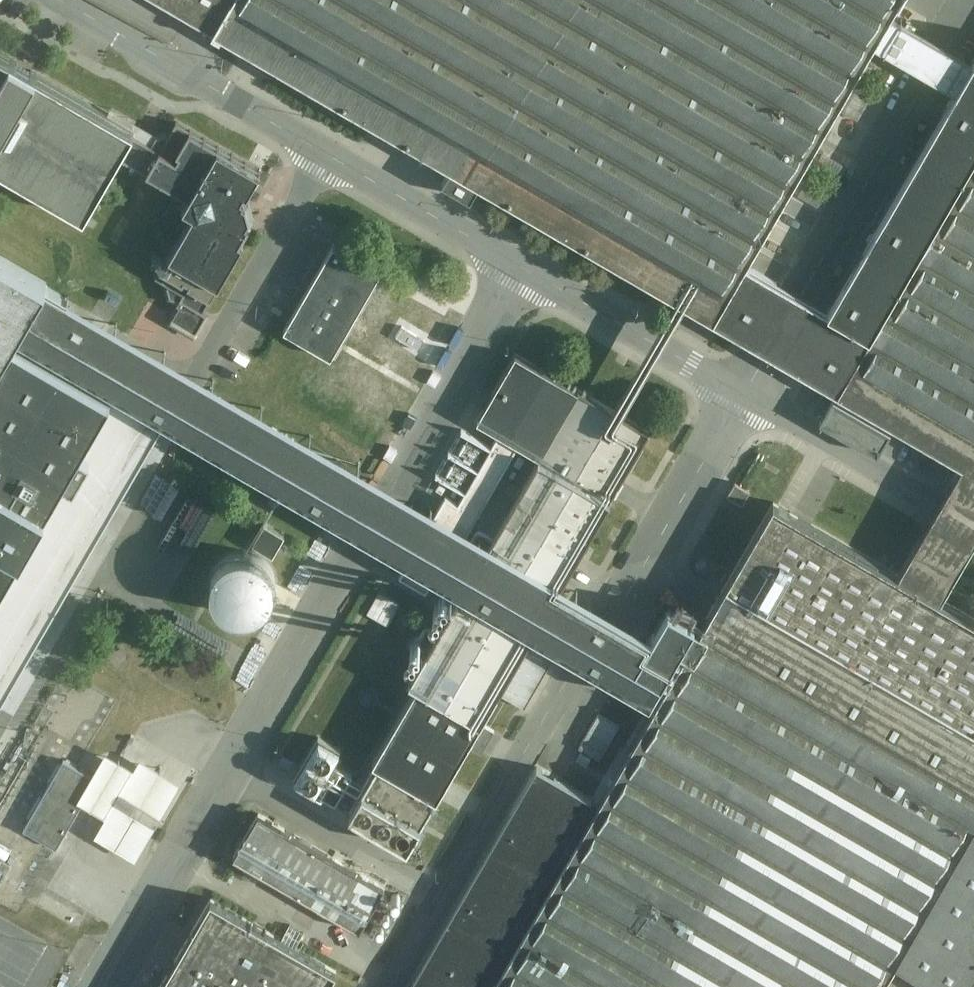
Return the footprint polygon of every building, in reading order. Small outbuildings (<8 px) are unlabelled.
[(218,32),(237,0),(165,0),(218,32)] [(218,32),(214,35),(710,321),(743,265),(871,46),(888,17),(898,0),(237,0),(218,32)] [(888,17),(871,46),(960,96),(973,72),(973,66),(888,17)] [(3,166),(86,214),(136,127),(0,49),(0,171),(3,166)] [(960,96),(834,318),(875,342),(843,398),(963,468),(954,484),(973,496),(973,72),(960,96)] [(167,281),(174,287),(174,298),(186,306),(178,321),(204,337),(261,226),(255,200),(271,176),(183,129),(157,174),(198,199),(193,209),(205,216),(167,281)] [(340,358),(351,339),(388,278),(391,272),(346,245),(294,331),(340,358)] [(112,391),(15,336),(48,280),(0,252),(0,584),(112,391)] [(743,265),(710,321),(765,354),(843,398),(875,342),(834,318),(798,297),(743,265)] [(568,577),(502,539),(396,479),(205,370),(48,280),(15,336),(173,425),(365,535),(470,595),(536,633),(585,661),(629,686),(657,702),(701,625),(673,609),(661,630),(618,605),(568,577)] [(502,539),(470,595),(364,779),(334,762),(343,747),(320,734),(296,777),(335,799),(344,784),(357,791),(346,810),(412,848),(536,633),(568,577),(651,434),(521,359),(481,427),(545,464),(502,539)] [(899,579),(942,604),(968,560),(973,549),(973,474),(963,468),(954,484),(941,506),(931,524),(925,534),(899,579)] [(942,604),(899,579),(772,505),(701,625),(657,702),(599,800),(547,768),(419,986),(880,986),(894,963),(937,986),(961,986),(973,964),(973,623),(942,604)] [(261,521),(249,541),(274,556),(286,535),(261,521)] [(254,616),(261,612),(268,608),(272,601),(275,594),(276,586),(275,579),(273,571),(268,565),(262,560),(255,557),(248,555),(240,555),(232,558),(226,562),(220,567),(216,574),(214,582),(214,589),(216,597),(220,604),(225,610),(231,614),(239,616),(247,617),(254,616)] [(65,757),(23,825),(57,844),(84,799),(104,809),(93,829),(136,852),(155,821),(114,796),(120,786),(161,810),(180,778),(139,753),(132,764),(105,748),(91,772),(65,757)] [(384,881),(258,807),(233,851),(359,926),(384,881)] [(210,890),(153,986),(321,986),(334,963),(210,890)] [(961,986),(973,986),(973,964),(961,986)]
